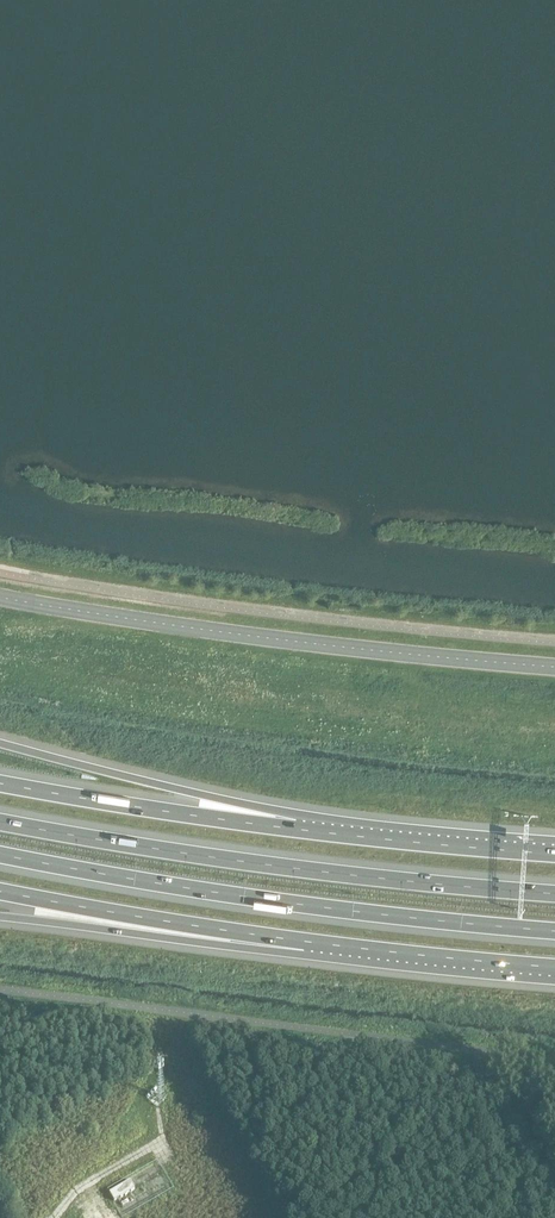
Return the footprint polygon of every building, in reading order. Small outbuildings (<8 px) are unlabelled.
[(110,1193),(114,1201),(135,1189),(130,1181),(110,1193)]
